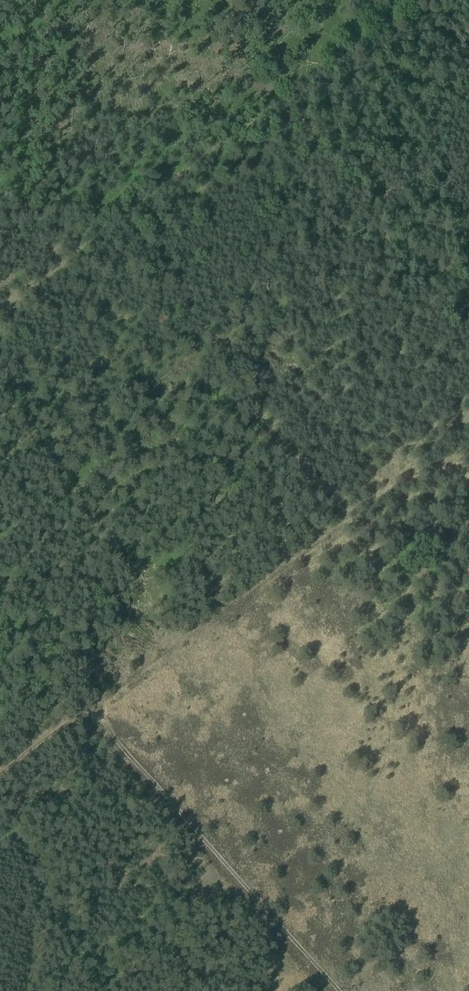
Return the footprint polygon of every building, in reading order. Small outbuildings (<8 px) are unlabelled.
[(460,712),(453,714),(456,726),(462,724),(460,712)]
